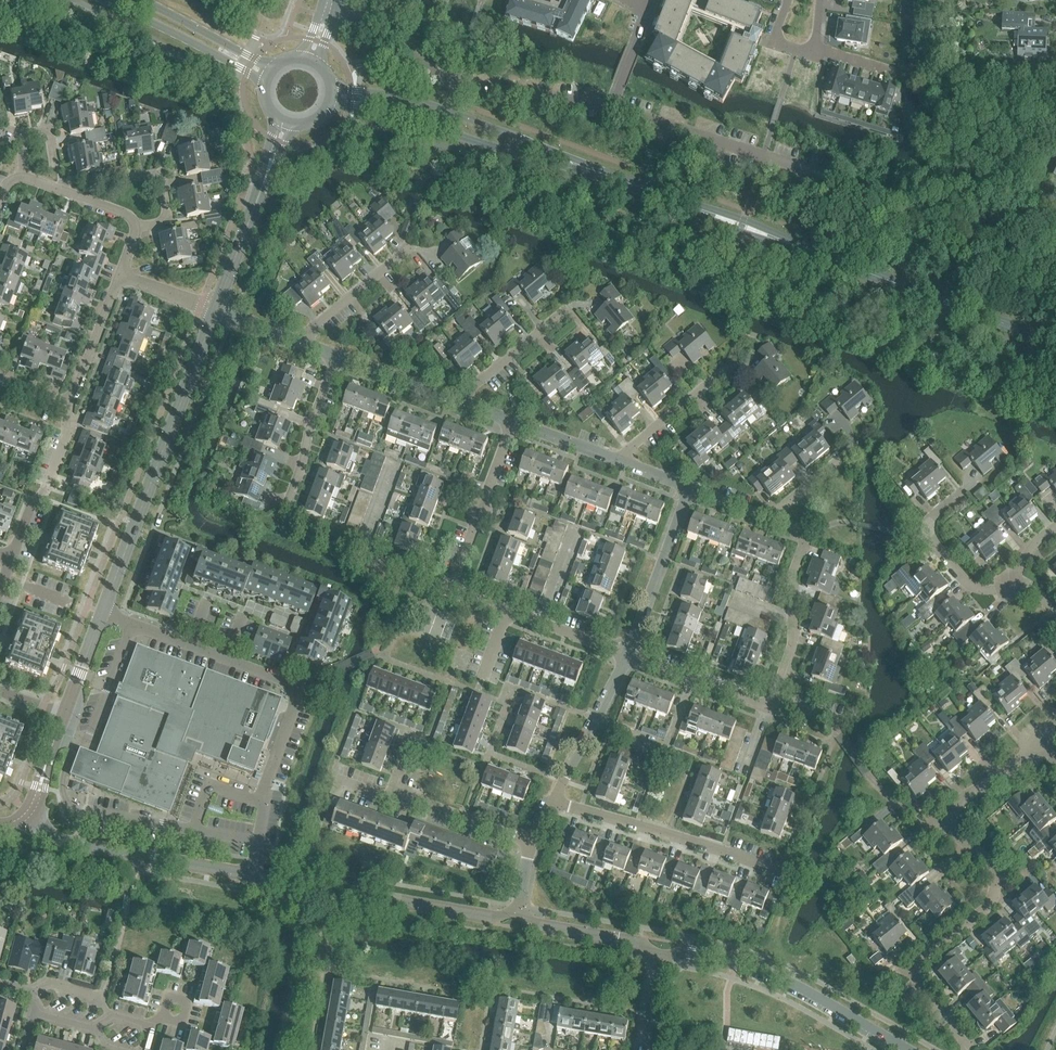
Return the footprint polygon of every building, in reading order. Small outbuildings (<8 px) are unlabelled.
[(505,3),(510,5),(507,14),(506,18),(506,19),(550,33),(551,31),(557,33),(557,35),(572,42),(574,38),(585,16),(592,0),(506,0),(505,3)] [(694,0),(668,0),(666,5),(667,5),(664,13),(663,13),(659,23),(660,24),(657,31),(656,31),(654,36),(658,39),(646,61),(655,66),(656,65),(663,69),(662,70),(666,72),(667,71),(672,74),(672,73),(680,77),(679,78),(690,84),(691,83),(698,87),(698,88),(703,91),(702,92),(706,94),(706,93),(714,97),(713,98),(722,103),(731,87),(735,81),(742,84),(744,77),(743,76),(746,69),(747,69),(751,60),(750,59),(753,52),(754,52),(756,48),(761,36),(762,31),(756,28),(762,13),(729,0),(711,0),(705,16),(752,34),(750,40),(745,38),(743,42),(733,39),(720,71),(676,47),(694,0)] [(853,2),(852,9),(865,11),(866,4),(865,4),(866,0),(838,0),(853,2)] [(1003,13),(1003,30),(1020,31),(1019,57),(1046,57),(1047,32),(1028,31),(1028,13),(1003,13)] [(871,21),(853,18),(852,25),(840,23),(838,31),(836,31),(835,39),(837,40),(837,41),(860,45),(863,28),(870,29),(871,21)] [(831,78),(828,77),(826,85),(829,86),(827,91),(826,94),(839,98),(846,77),(832,73),(831,78)] [(846,77),(839,98),(839,97),(851,101),(858,81),(846,78),(846,77)] [(31,114),(30,110),(28,101),(23,102),(22,92),(11,94),(9,79),(2,80),(5,95),(11,94),(14,117),(31,114)] [(20,81),(21,88),(22,92),(23,102),(28,101),(30,110),(42,108),(38,85),(26,87),(25,80),(20,81)] [(870,85),(858,81),(851,101),(850,104),(864,108),(864,105),(870,85)] [(54,102),(60,86),(53,84),(48,100),(54,102)] [(882,89),(870,85),(864,105),(876,109),(876,110),(883,88),(882,88),(882,89)] [(65,88),(60,86),(54,102),(61,104),(66,89),(65,88)] [(896,92),(883,88),(876,109),(876,110),(889,114),(890,110),(893,111),(895,104),(892,103),(896,92)] [(61,109),(64,125),(68,125),(77,123),(77,118),(86,116),(90,115),(93,115),(92,108),(85,110),(84,105),(75,106),(61,109)] [(89,139),(105,136),(104,129),(93,131),(90,115),(86,116),(77,118),(77,123),(68,125),(70,136),(88,133),(89,139)] [(120,120),(113,121),(116,137),(116,140),(123,139),(125,154),(137,152),(135,143),(140,142),(139,133),(138,129),(138,126),(127,128),(126,124),(120,122),(120,120)] [(140,142),(135,143),(137,152),(137,157),(154,154),(150,131),(149,127),(148,124),(138,126),(138,129),(139,133),(140,142)] [(160,142),(167,144),(172,128),(166,126),(160,142)] [(172,128),(167,144),(173,147),(179,131),(172,128)] [(72,166),(76,165),(84,163),(85,163),(84,159),(93,157),(97,156),(95,145),(106,143),(105,136),(89,139),(90,146),(69,149),(72,166)] [(177,150),(180,166),(185,165),(193,164),(194,164),(193,159),(202,157),(206,156),(204,145),(200,146),(189,147),(188,141),(177,143),(178,149),(177,150)] [(97,180),(112,177),(111,170),(104,171),(101,155),(97,156),(93,157),(84,159),(85,163),(84,163),(76,165),(78,176),(86,174),(95,173),(97,180)] [(204,173),(206,180),(221,177),(220,170),(209,172),(206,156),(202,157),(193,159),(194,164),(185,165),(187,176),(204,173)] [(229,176),(221,177),(222,182),(222,184),(225,183),(231,182),(229,176)] [(221,177),(206,180),(207,186),(222,184),(222,182),(221,177)] [(178,191),(181,208),(185,207),(194,205),(193,200),(203,198),(201,187),(178,191)] [(207,197),(203,198),(193,200),(194,205),(185,207),(187,218),(205,215),(206,222),(215,220),(222,219),(221,212),(210,214),(207,197)] [(379,217),(366,228),(369,231),(375,238),(379,235),(385,242),(394,235),(383,221),(393,212),(396,215),(383,199),(372,208),(379,217)] [(12,212),(6,227),(7,228),(7,227),(19,232),(21,227),(28,230),(36,208),(30,205),(28,210),(21,207),(18,215),(12,213),(13,212),(12,212)] [(36,208),(28,230),(41,235),(47,217),(40,215),(42,210),(36,208)] [(41,235),(38,242),(44,244),(46,237),(53,239),(52,241),(59,244),(68,220),(56,215),(54,220),(47,217),(41,235)] [(159,236),(162,253),(166,252),(175,250),(174,245),(184,243),(182,233),(197,230),(196,223),(180,226),(181,232),(159,236)] [(84,241),(101,247),(104,241),(108,243),(113,229),(98,224),(96,230),(89,227),(84,241)] [(374,256),(388,245),(385,242),(379,235),(375,238),(369,231),(360,238),(350,226),(345,230),(356,243),(361,239),(374,256)] [(351,247),(356,243),(345,230),(340,235),(344,240),(335,247),(331,250),(332,251),(337,257),(343,265),(347,261),(353,268),(362,261),(351,247)] [(455,249),(442,260),(449,268),(453,264),(459,272),(455,275),(459,280),(480,263),(473,254),(478,250),(469,238),(467,240),(459,231),(448,239),(455,248),(454,248),(455,249)] [(20,249),(23,243),(9,238),(7,244),(20,249)] [(86,257),(84,263),(99,269),(104,256),(99,254),(101,247),(84,241),(79,254),(86,257)] [(166,252),(168,263),(186,260),(187,267),(203,264),(202,257),(191,259),(188,242),(184,243),(174,245),(175,250),(166,252)] [(5,262),(23,269),(28,255),(6,247),(3,254),(8,256),(5,262)] [(343,282),(356,271),(353,268),(347,261),(343,265),(332,251),(323,258),(318,252),(313,256),(324,269),(329,265),(343,282)] [(319,273),(324,269),(313,256),(308,260),(315,270),(302,280),(311,291),(315,288),(321,295),(321,294),(330,287),(319,273)] [(18,282),(23,269),(5,262),(3,269),(0,268),(0,275),(18,282)] [(99,269),(84,263),(82,269),(74,266),(69,280),(87,286),(89,280),(94,282),(99,269)] [(514,298),(522,292),(523,292),(524,292),(534,304),(542,298),(538,293),(546,287),(550,292),(555,288),(538,267),(525,278),(527,280),(520,286),(515,280),(505,287),(514,298)] [(13,295),(18,282),(0,275),(0,290),(13,295)] [(64,293),(87,301),(89,295),(84,293),(87,286),(78,283),(69,280),(64,278),(59,291),(64,293)] [(311,308),(324,298),(321,294),(321,295),(315,288),(311,291),(302,280),(288,292),(298,305),(304,300),(311,308)] [(452,307),(457,302),(447,290),(442,294),(431,280),(422,287),(428,294),(424,297),(430,304),(429,305),(432,308),(445,298),(452,307)] [(424,315),(432,308),(429,305),(430,304),(424,297),(428,294),(422,287),(419,283),(406,294),(417,307),(412,311),(415,316),(425,328),(431,324),(424,315)] [(453,295),(457,293),(452,287),(448,290),(453,295)] [(607,305),(608,306),(595,316),(602,324),(607,320),(613,327),(608,331),(612,336),(633,319),(622,306),(620,308),(613,301),(619,296),(612,287),(601,295),(608,304),(607,305)] [(2,305),(9,308),(13,295),(0,290),(0,310),(2,305)] [(60,305),(77,312),(80,305),(85,307),(87,301),(64,293),(60,305)] [(503,312),(508,308),(498,296),(492,300),(500,309),(487,319),(490,323),(490,322),(496,330),(500,327),(505,334),(506,334),(515,326),(503,312)] [(149,305),(134,299),(129,312),(134,314),(131,320),(149,327),(153,314),(146,311),(149,305)] [(52,325),(61,328),(75,333),(80,320),(75,318),(77,312),(60,305),(55,318),(52,325)] [(420,332),(425,328),(415,316),(410,320),(399,306),(390,313),(396,320),(392,323),(398,331),(400,334),(413,324),(420,332)] [(390,313),(387,309),(374,320),(383,332),(378,336),(396,358),(402,354),(389,338),(398,331),(392,323),(396,320),(390,313)] [(495,348),(508,337),(506,334),(505,334),(500,327),(496,330),(490,322),(490,323),(481,330),(471,318),(466,322),(476,335),(481,331),(495,348)] [(124,325),(122,332),(144,340),(149,327),(131,320),(129,327),(124,325)] [(471,339),(476,335),(466,322),(461,326),(468,335),(455,346),(458,349),(464,356),(468,353),(473,360),(474,360),(483,353),(471,339)] [(664,347),(673,358),(681,351),(682,352),(683,351),(693,364),(701,357),(697,353),(705,347),(709,352),(714,347),(697,326),(683,337),(686,340),(679,345),(674,339),(664,347)] [(124,339),(121,346),(139,353),(144,340),(122,332),(120,338),(124,339)] [(17,350),(22,352),(20,358),(27,361),(26,366),(32,368),(40,345),(42,342),(34,339),(34,337),(29,335),(28,337),(25,336),(26,334),(24,333),(17,350)] [(611,366),(617,362),(606,349),(601,354),(590,340),(581,347),(587,354),(583,357),(589,365),(591,368),(604,357),(611,366)] [(463,374),(477,363),(474,360),(473,360),(468,353),(464,356),(458,349),(449,356),(439,344),(434,348),(444,361),(449,357),(463,374)] [(581,347),(579,344),(566,355),(580,372),(575,376),(585,388),(590,384),(580,372),(589,365),(583,357),(587,354),(581,347)] [(766,389),(770,394),(791,377),(780,364),(777,366),(771,359),(777,354),(769,344),(759,353),(766,361),(765,362),(766,363),(753,373),(759,381),(764,377),(770,385),(766,389)] [(40,366),(47,368),(53,350),(40,345),(32,368),(38,370),(40,366)] [(114,351),(110,364),(132,372),(134,366),(139,353),(121,346),(119,353),(114,351)] [(53,350),(47,368),(53,371),(52,375),(64,380),(70,365),(64,362),(67,355),(53,350)] [(660,373),(666,369),(655,356),(650,361),(657,369),(644,380),(647,383),(653,391),(657,388),(663,395),(663,394),(672,387),(660,373)] [(107,385),(124,392),(129,394),(134,383),(129,381),(132,372),(110,364),(105,377),(109,378),(107,385)] [(284,365),(276,387),(280,388),(280,389),(288,392),(287,396),(295,399),(296,400),(299,402),(305,386),(299,384),(303,373),(284,365)] [(585,388),(575,376),(569,380),(558,366),(550,373),(549,373),(555,380),(551,384),(557,391),(556,391),(564,400),(576,389),(579,393),(585,388)] [(549,373),(550,373),(547,370),(533,381),(548,398),(543,402),(553,414),(558,410),(548,398),(556,391),(557,391),(551,384),(555,380),(549,373)] [(152,380),(157,382),(159,376),(153,374),(151,379),(152,380)] [(653,409),(666,398),(663,394),(663,395),(657,388),(653,391),(647,383),(638,390),(629,379),(624,383),(634,395),(639,391),(653,409)] [(148,390),(153,391),(157,382),(152,380),(148,390)] [(629,400),(634,395),(624,383),(618,387),(625,396),(613,406),(615,410),(616,409),(622,417),(625,414),(631,421),(640,414),(629,400)] [(843,397),(836,403),(831,397),(821,405),(829,415),(837,408),(838,410),(839,409),(850,421),(857,415),(854,411),(862,404),(865,409),(871,404),(854,384),(841,395),(843,397)] [(100,390),(98,396),(119,404),(124,392),(107,385),(104,392),(100,390)] [(350,386),(343,405),(354,409),(361,390),(350,386)] [(259,399),(257,405),(272,411),(275,404),(292,411),(296,400),(295,399),(287,396),(288,392),(280,389),(280,388),(276,387),(270,403),(259,399)] [(361,390),(354,409),(364,413),(372,394),(361,390)] [(372,394),(364,413),(375,417),(382,398),(372,394)] [(733,404),(747,421),(753,416),(757,421),(768,412),(758,400),(753,404),(745,395),(733,404)] [(100,403),(97,411),(115,417),(119,404),(98,396),(95,402),(100,403)] [(382,398),(375,417),(386,421),(393,402),(382,398)] [(724,429),(733,440),(744,431),(740,426),(747,421),(733,404),(721,414),(729,424),(724,429)] [(262,414),(258,424),(261,425),(274,430),(272,435),(281,439),(285,441),(291,424),(270,417),(272,411),(257,405),(255,411),(262,414)] [(592,409),(602,422),(607,417),(621,435),(634,424),(631,421),(625,414),(622,417),(616,409),(615,410),(607,417),(597,405),(592,409)] [(822,417),(817,410),(810,416),(816,422),(822,417)] [(115,417),(97,411),(95,417),(90,416),(85,428),(107,436),(115,417)] [(387,436),(397,440),(406,416),(396,412),(387,436)] [(584,412),(578,417),(583,422),(588,418),(584,412)] [(408,444),(410,439),(417,420),(406,416),(397,440),(408,444)] [(3,444),(11,422),(5,420),(3,425),(0,424),(0,443),(3,444)] [(418,448),(420,443),(427,424),(417,420),(410,439),(408,444),(418,448)] [(3,444),(16,449),(22,432),(16,429),(18,425),(11,422),(3,444)] [(698,433),(712,450),(718,445),(722,449),(733,440),(724,429),(718,433),(710,423),(698,433)] [(429,452),(431,447),(438,428),(427,424),(420,443),(418,448),(429,452)] [(439,443),(450,447),(457,429),(446,424),(439,443)] [(804,443),(818,460),(830,450),(822,440),(827,435),(818,424),(807,433),(810,438),(804,443)] [(245,437),(242,444),(258,449),(260,443),(277,450),(281,439),(272,435),(274,430),(261,425),(255,441),(245,437)] [(457,429),(450,447),(460,451),(467,432),(457,429)] [(22,432),(16,449),(30,454),(29,456),(36,458),(45,435),(31,430),(29,434),(22,432)] [(467,432),(460,451),(471,455),(478,436),(467,432)] [(86,447),(83,454),(100,461),(105,447),(99,445),(101,439),(86,433),(81,446),(86,447)] [(706,455),(712,450),(698,433),(687,443),(695,452),(689,457),(698,468),(709,459),(706,455)] [(478,436),(471,455),(481,459),(488,440),(478,436)] [(976,451),(970,457),(965,451),(955,459),(964,469),(972,462),(973,463),(974,463),(985,476),(992,469),(988,464),(996,458),(1000,463),(1005,458),(988,437),(974,449),(976,451)] [(336,444),(332,455),(351,462),(354,454),(358,455),(361,448),(345,442),(343,447),(336,444)] [(783,452),(792,464),(798,459),(806,469),(818,460),(804,443),(798,448),(794,443),(783,452)] [(244,463),(247,464),(251,466),(250,466),(259,469),(258,474),(266,477),(267,478),(271,479),(276,463),(258,457),(260,450),(258,449),(242,444),(240,450),(248,453),(244,463)] [(928,482),(930,480),(932,479),(937,486),(938,486),(946,478),(935,465),(940,460),(930,448),(925,452),(932,461),(919,472),(921,475),(922,474),(928,482)] [(527,452),(520,471),(530,475),(537,456),(527,452)] [(769,471),(780,484),(783,488),(795,478),(787,468),(792,464),(783,452),(772,462),(776,466),(769,471)] [(372,459),(385,464),(387,458),(375,453),(372,459)] [(76,459),(73,465),(96,473),(100,461),(83,454),(81,461),(76,459)] [(351,462),(332,455),(328,466),(347,473),(351,462)] [(537,456),(530,475),(541,479),(548,460),(537,456)] [(370,465),(383,470),(385,464),(372,459),(371,463),(370,465)] [(548,460),(541,479),(551,483),(558,464),(548,460)] [(258,512),(258,511),(261,505),(256,503),(262,488),(263,488),(267,478),(266,477),(258,474),(259,469),(250,466),(251,466),(247,464),(235,495),(244,499),(241,506),(258,512)] [(440,474),(442,469),(435,467),(428,464),(426,469),(433,472),(440,474)] [(558,464),(551,483),(562,487),(569,468),(558,464)] [(80,490),(84,491),(88,493),(96,473),(73,465),(71,471),(76,473),(73,480),(75,481),(73,487),(77,489),(80,490)] [(369,469),(368,470),(368,471),(380,476),(383,470),(370,465),(369,469)] [(317,481),(336,488),(340,478),(321,471),(317,481)] [(366,477),(378,482),(380,476),(368,471),(366,477)] [(422,489),(441,496),(445,485),(437,482),(439,477),(423,471),(420,479),(425,481),(422,489)] [(748,481),(757,492),(763,488),(772,498),(783,488),(780,484),(769,471),(763,477),(759,472),(748,481)] [(464,473),(461,482),(472,486),(475,477),(464,473)] [(920,491),(927,500),(940,489),(938,486),(937,486),(932,479),(930,480),(928,482),(922,474),(921,475),(913,482),(910,478),(905,483),(915,495),(920,491)] [(1043,493),(1051,486),(1052,487),(1053,486),(1055,490),(1055,475),(1049,481),(1044,475),(1034,483),(1043,493)] [(366,477),(363,483),(376,488),(378,482),(366,477)] [(565,497),(576,501),(583,482),(572,478),(565,497)] [(1022,483),(1029,492),(1034,488),(1027,479),(1022,483)] [(113,480),(109,490),(116,493),(120,483),(119,482),(116,481),(115,481),(113,480)] [(332,499),(336,488),(317,481),(313,492),(332,499)] [(576,501),(586,505),(593,486),(583,482),(576,501)] [(363,483),(361,489),(373,494),(376,488),(363,483)] [(1019,518),(1021,517),(1023,515),(1028,522),(1029,522),(1038,515),(1026,501),(1032,496),(1021,484),(1016,488),(1023,497),(1010,508),(1013,511),(1013,510),(1019,518)] [(593,486),(586,505),(596,509),(603,490),(593,486)] [(73,487),(71,493),(78,496),(80,490),(77,489),(73,487)] [(418,499),(437,506),(441,496),(422,489),(418,499)] [(231,493),(222,490),(220,496),(228,499),(231,493)] [(603,490),(596,509),(607,513),(614,494),(603,490)] [(624,518),(626,513),(633,495),(623,490),(620,499),(616,497),(611,513),(624,518)] [(310,502),(324,507),(328,509),(332,499),(313,492),(310,502)] [(358,498),(370,503),(372,497),(360,492),(358,498)] [(67,503),(78,508),(82,497),(78,496),(71,493),(67,503)] [(626,513),(637,517),(644,498),(633,495),(626,513)] [(355,504),(368,509),(370,503),(358,498),(355,504)] [(644,498),(637,517),(647,521),(654,502),(644,498)] [(414,510),(433,517),(437,506),(418,499),(414,510)] [(306,513),(324,520),(328,509),(324,507),(310,502),(306,513)] [(654,502),(647,521),(658,525),(665,507),(654,502)] [(353,510),(366,515),(368,509),(355,504),(353,510)] [(6,534),(15,509),(3,505),(2,509),(0,515),(0,531),(6,534)] [(1019,536),(1030,527),(1032,525),(1029,522),(1028,522),(1023,515),(1021,517),(1019,518),(1013,510),(1013,511),(1005,518),(995,506),(989,510),(1000,523),(1005,519),(1019,536)] [(351,516),(364,521),(366,515),(353,510),(351,516)] [(429,528),(433,517),(414,510),(410,520),(429,528)] [(988,544),(989,543),(991,541),(997,548),(1006,541),(995,527),(1000,523),(989,510),(984,514),(991,523),(978,534),(981,537),(981,536),(988,544)] [(513,523),(532,530),(536,520),(517,513),(513,523)] [(344,523),(347,516),(341,514),(338,521),(344,523)] [(60,515),(41,564),(79,577),(97,528),(60,515)] [(695,515),(688,534),(699,538),(706,519),(695,515)] [(349,522),(361,527),(364,521),(351,516),(349,522)] [(699,538),(709,542),(716,523),(706,519),(699,538)] [(566,532),(568,526),(555,521),(553,527),(566,532)] [(346,528),(359,533),(361,527),(349,522),(346,528)] [(532,530),(513,523),(511,527),(509,527),(506,533),(528,541),(532,530)] [(716,523),(709,542),(719,546),(727,527),(716,523)] [(404,525),(400,536),(419,543),(423,532),(404,525)] [(551,533),(564,538),(566,532),(553,527),(552,530),(551,533)] [(727,527),(719,546),(730,550),(737,531),(727,527)] [(549,537),(549,539),(562,544),(564,538),(551,533),(549,537)] [(745,560),(747,556),(754,537),(743,533),(736,551),(733,550),(731,555),(745,560)] [(396,549),(397,547),(414,554),(419,543),(400,536),(397,535),(393,547),(396,549)] [(169,598),(181,567),(188,547),(187,544),(165,536),(162,537),(160,541),(164,543),(146,591),(152,593),(146,609),(169,618),(176,601),(169,598)] [(987,562),(998,553),(1000,551),(997,548),(991,541),(989,543),(988,544),(981,536),(981,537),(972,544),(969,540),(964,544),(974,557),(979,553),(987,562)] [(754,537),(747,556),(757,560),(764,541),(754,537)] [(498,549),(517,556),(521,546),(502,538),(498,549)] [(547,545),(559,550),(562,544),(549,539),(547,544),(547,545)] [(757,560),(768,564),(775,545),(764,541),(757,560)] [(544,551),(557,556),(559,550),(547,545),(544,551)] [(779,568),(786,549),(775,545),(768,564),(779,568)] [(607,546),(603,557),(622,564),(626,553),(607,546)] [(494,559),(513,567),(517,556),(498,549),(494,559)] [(542,557),(555,562),(557,556),(544,551),(542,557)] [(244,590),(307,614),(316,592),(251,568),(249,574),(195,554),(185,581),(185,584),(190,586),(193,579),(241,597),(244,590)] [(603,557),(599,567),(618,575),(622,564),(603,557)] [(831,579),(832,576),(837,562),(822,557),(820,563),(814,561),(808,576),(812,578),(812,577),(821,580),(822,576),(831,579)] [(490,570),(509,577),(513,567),(494,559),(490,570)] [(551,571),(553,565),(541,560),(539,566),(551,571)] [(927,582),(934,576),(927,568),(917,576),(908,566),(909,565),(892,578),(901,589),(907,585),(917,597),(923,593),(930,587),(928,585),(927,582)] [(549,577),(551,571),(539,566),(536,572),(549,577)] [(599,567),(595,578),(614,585),(618,575),(599,567)] [(739,575),(741,570),(734,567),(732,572),(739,575)] [(486,580),(505,588),(509,577),(490,570),(486,580)] [(748,572),(741,570),(739,575),(746,578),(748,572)] [(547,583),(549,577),(536,572),(534,578),(547,583)] [(927,582),(928,585),(930,587),(923,593),(930,601),(918,612),(920,614),(922,617),(935,606),(931,601),(948,587),(937,574),(934,576),(927,582)] [(759,586),(762,578),(755,575),(752,583),(752,584),(758,586),(759,586)] [(808,588),(827,595),(824,602),(840,607),(842,600),(829,596),(835,580),(831,579),(822,576),(821,580),(812,577),(812,578),(808,588)] [(685,581),(682,587),(704,595),(708,584),(689,577),(687,581),(685,581)] [(534,578),(532,584),(545,589),(547,583),(534,578)] [(614,585),(595,578),(591,588),(610,596),(614,585)] [(767,589),(770,580),(763,578),(759,586),(764,588),(767,589)] [(740,579),(735,591),(741,594),(746,581),(740,579)] [(752,584),(752,583),(746,581),(741,594),(747,596),(752,584)] [(532,584),(530,590),(542,595),(545,589),(532,584)] [(752,584),(747,596),(753,598),(758,586),(752,584)] [(753,598),(759,600),(764,588),(759,586),(758,586),(753,598)] [(704,595),(682,587),(681,592),(683,594),(681,599),(699,605),(698,608),(704,610),(709,597),(704,595)] [(759,600),(766,602),(770,590),(767,589),(764,588),(759,600)] [(530,590),(527,596),(540,601),(542,595),(530,590)] [(766,602),(772,605),(776,593),(770,590),(766,602)] [(318,593),(315,600),(320,602),(321,602),(324,595),(318,593)] [(585,593),(580,604),(600,611),(604,600),(585,593)] [(331,654),(337,637),(349,605),(327,596),(309,644),(303,641),(297,658),(291,656),(289,661),(290,663),(309,670),(312,669),(313,665),(318,667),(324,651),(331,654)] [(956,618),(955,616),(953,614),(960,608),(953,599),(939,611),(935,606),(922,617),(926,622),(935,614),(946,627),(949,624),(956,618)] [(717,615),(722,617),(727,603),(722,602),(717,615)] [(833,624),(834,621),(840,607),(824,602),(822,608),(816,605),(810,621),(814,622),(823,625),(825,621),(833,624)] [(576,614),(596,622),(600,611),(580,604),(576,614)] [(953,614),(955,616),(956,618),(949,624),(956,633),(953,636),(957,641),(970,631),(965,626),(974,618),(963,605),(960,608),(953,614)] [(683,606),(679,617),(698,624),(702,613),(683,606)] [(724,622),(730,624),(735,612),(729,609),(724,622)] [(735,612),(730,624),(736,626),(741,614),(735,612)] [(271,615),(269,622),(270,625),(282,629),(284,628),(287,621),(286,618),(274,614),(271,615)] [(747,616),(741,614),(736,626),(742,629),(747,616)] [(22,615),(4,664),(42,678),(60,629),(22,615)] [(753,618),(747,616),(742,629),(743,629),(748,631),(753,618)] [(294,618),(289,630),(290,633),(297,635),(300,634),(305,623),(303,620),(296,617),(294,618)] [(679,617),(675,627),(694,634),(698,624),(679,617)] [(759,621),(753,618),(748,631),(755,633),(759,621)] [(765,623),(759,621),(755,633),(761,635),(765,623)] [(810,634),(829,641),(827,647),(842,652),(844,645),(832,641),(838,625),(833,624),(825,621),(823,625),(814,622),(810,634)] [(771,625),(765,623),(761,635),(766,637),(771,625)] [(991,643),(989,641),(988,639),(995,633),(987,624),(974,636),(970,631),(957,641),(961,646),(970,639),(981,652),(984,649),(991,643)] [(690,645),(694,634),(675,627),(671,637),(690,645)] [(743,629),(740,639),(767,649),(769,644),(766,643),(768,638),(766,637),(761,635),(755,633),(748,631),(743,629)] [(267,633),(258,630),(250,652),(258,655),(267,633)] [(719,632),(715,630),(711,640),(716,641),(719,632)] [(981,652),(987,661),(992,666),(1004,656),(1007,653),(1002,648),(1009,643),(998,630),(995,633),(988,639),(989,641),(991,643),(984,649),(981,652)] [(266,658),(275,636),(267,633),(258,655),(266,658)] [(274,661),(283,639),(275,636),(266,658),(274,661)] [(690,645),(671,637),(667,648),(686,655),(690,645)] [(1034,660),(1032,662),(1034,665),(1035,665),(1041,672),(1042,670),(1044,669),(1050,676),(1055,671),(1055,665),(1048,654),(1053,650),(1042,638),(1037,642),(1044,651),(1034,660)] [(283,639),(274,661),(282,664),(291,642),(283,639)] [(741,651),(760,659),(762,654),(765,655),(767,649),(740,639),(736,650),(741,651)] [(521,640),(513,661),(524,665),(531,647),(524,644),(525,641),(521,640)] [(920,647),(925,653),(930,648),(929,646),(930,644),(928,641),(920,647)] [(532,644),(531,647),(524,665),(534,669),(541,651),(536,649),(537,646),(532,644)] [(74,777),(168,812),(191,751),(253,774),(280,700),(137,647),(121,689),(120,689),(118,689),(117,690),(116,691),(115,693),(116,694),(116,695),(117,696),(95,756),(84,752),(74,777)] [(836,668),(837,666),(842,652),(827,647),(824,652),(818,650),(812,666),(816,668),(817,667),(825,670),(827,666),(835,669),(836,668)] [(541,651),(534,669),(545,673),(552,654),(546,652),(547,650),(542,648),(541,651)] [(737,662),(756,669),(760,659),(741,651),(736,650),(732,660),(737,662)] [(552,654),(545,673),(555,677),(562,658),(557,656),(558,653),(553,652),(552,654)] [(565,681),(572,662),(567,660),(568,657),(563,655),(562,658),(555,677),(565,681)] [(576,685),(583,666),(577,664),(578,661),(573,659),(572,662),(565,681),(576,685)] [(1044,669),(1042,670),(1041,672),(1035,665),(1034,665),(1026,672),(1016,660),(1010,664),(1021,677),(1026,673),(1040,690),(1053,679),(1050,676),(1044,669)] [(733,673),(752,680),(756,669),(737,662),(733,673)] [(1012,677),(1002,686),(999,688),(1002,691),(1003,691),(1009,698),(1010,697),(1013,695),(1019,702),(1027,695),(1016,681),(1021,677),(1010,664),(1005,668),(1012,677)] [(829,691),(844,697),(847,690),(834,685),(840,670),(836,668),(835,669),(827,666),(825,670),(817,667),(816,668),(813,678),(831,685),(829,691)] [(375,667),(367,689),(378,692),(385,674),(380,672),(381,669),(375,667)] [(386,671),(385,674),(378,692),(388,696),(395,678),(390,676),(391,673),(386,671)] [(396,675),(395,678),(388,696),(398,700),(405,682),(400,680),(402,677),(396,675)] [(507,677),(505,682),(516,686),(518,681),(507,677)] [(406,679),(405,682),(398,700),(409,704),(416,686),(411,684),(412,681),(406,679)] [(518,681),(516,686),(526,690),(528,685),(518,681)] [(636,705),(643,686),(632,682),(625,701),(636,705)] [(420,708),(426,690),(421,688),(422,685),(417,683),(416,686),(409,704),(420,708)] [(528,685),(526,690),(537,693),(539,689),(528,685)] [(646,709),(653,690),(643,686),(636,705),(646,709)] [(984,698),(990,693),(984,686),(978,690),(984,698)] [(430,712),(437,694),(432,692),(433,689),(427,687),(426,690),(420,708),(430,712)] [(449,699),(454,701),(458,690),(453,688),(449,699)] [(539,689),(537,693),(547,697),(549,692),(539,689)] [(656,713),(664,694),(653,690),(646,709),(656,713)] [(981,704),(970,712),(968,714),(971,717),(977,724),(979,723),(981,721),(986,728),(987,728),(995,721),(984,707),(989,703),(984,698),(978,690),(973,695),(981,704)] [(1021,705),(1019,702),(1013,695),(1010,697),(1009,698),(1003,691),(1002,691),(994,698),(994,699),(1008,716),(1021,705)] [(549,692),(547,697),(558,701),(559,696),(549,692)] [(675,698),(664,694),(656,713),(667,717),(675,698)] [(495,704),(474,696),(470,707),(488,714),(490,709),(493,710),(495,704)] [(559,696),(558,701),(568,705),(570,700),(559,696)] [(541,715),(545,704),(527,697),(525,702),(522,701),(520,707),(523,708),(541,715)] [(445,709),(450,711),(454,701),(449,699),(445,709)] [(944,700),(938,705),(941,709),(947,704),(944,700)] [(361,705),(359,710),(370,713),(372,708),(361,705)] [(466,717),(484,724),(486,719),(489,720),(491,715),(488,714),(470,707),(466,717)] [(372,708),(370,713),(380,717),(382,712),(372,708)] [(537,725),(541,715),(523,708),(521,713),(518,712),(516,717),(519,718),(537,725)] [(691,715),(686,713),(679,731),(685,733),(688,727),(698,730),(705,712),(694,708),(691,715)] [(441,720),(446,722),(450,711),(445,709),(441,720)] [(557,720),(562,722),(566,712),(561,710),(557,720)] [(382,712),(380,717),(391,721),(393,716),(382,712)] [(698,730),(708,734),(710,730),(715,716),(705,712),(698,730)] [(353,726),(358,728),(362,717),(357,716),(353,726)] [(393,716),(391,721),(401,725),(403,720),(393,716)] [(715,716),(710,730),(708,734),(719,738),(726,720),(715,716)] [(462,728),(480,734),(482,729),(485,730),(487,725),(484,724),(466,717),(462,728)] [(981,721),(979,723),(977,724),(971,717),(962,724),(956,717),(951,722),(962,734),(966,730),(976,742),(989,731),(987,728),(986,728),(981,721)] [(512,728),(515,729),(533,736),(537,725),(519,718),(517,724),(514,722),(512,728)] [(403,720),(401,725),(412,729),(414,724),(403,720)] [(438,730),(443,732),(446,722),(441,720),(438,730)] [(553,731),(558,732),(562,722),(557,720),(553,731)] [(730,739),(733,733),(735,727),(736,724),(726,720),(719,738),(729,742),(730,739)] [(5,779),(23,730),(0,722),(0,777),(5,779)] [(953,735),(942,744),(940,746),(943,749),(943,748),(949,756),(951,754),(953,752),(959,760),(959,759),(968,752),(957,738),(962,734),(951,722),(946,726),(953,735)] [(374,734),(392,741),(394,736),(397,737),(399,731),(378,723),(374,734)] [(414,724),(412,729),(422,733),(424,728),(414,724)] [(349,737),(354,739),(358,728),(353,726),(349,737)] [(735,727),(733,733),(745,738),(747,731),(735,727)] [(458,738),(476,745),(478,740),(481,741),(483,736),(480,734),(462,728),(458,738)] [(508,738),(511,739),(529,746),(533,736),(515,729),(513,733),(510,732),(508,738)] [(433,741),(438,743),(443,732),(438,730),(433,741)] [(549,741),(554,743),(558,732),(553,731),(549,741)] [(733,733),(730,739),(743,743),(745,738),(733,733)] [(370,744),(389,751),(391,746),(393,747),(395,742),(392,741),(374,734),(370,744)] [(345,747),(350,749),(354,739),(349,737),(345,747)] [(773,756),(783,760),(790,741),(780,737),(778,743),(776,749),(773,755),(773,756)] [(454,748),(472,755),(475,750),(478,751),(480,746),(476,745),(458,738),(454,748)] [(765,738),(763,744),(776,749),(778,743),(765,738)] [(504,748),(525,756),(529,746),(511,739),(509,744),(506,743),(504,748)] [(730,739),(729,742),(728,745),(741,749),(743,743),(730,739)] [(545,752),(550,754),(554,743),(549,741),(545,752)] [(783,760),(794,764),(801,745),(790,741),(783,760)] [(366,755),(385,762),(387,757),(389,758),(391,752),(389,751),(370,744),(366,755)] [(763,744),(761,750),(773,755),(776,749),(763,744)] [(953,752),(951,754),(949,756),(943,748),(943,749),(934,756),(924,744),(919,748),(929,761),(934,757),(949,774),(962,763),(959,759),(959,760),(953,752)] [(741,749),(728,745),(726,751),(738,755),(741,749)] [(794,764),(804,768),(811,749),(801,745),(794,764)] [(623,760),(627,748),(621,746),(617,758),(623,760)] [(341,758),(346,760),(350,749),(345,747),(341,758)] [(629,763),(633,750),(627,748),(623,760),(629,763)] [(921,761),(910,770),(908,772),(911,775),(912,775),(918,782),(919,780),(921,779),(927,786),(936,778),(925,765),(929,761),(919,748),(914,752),(921,761)] [(804,768),(815,772),(822,753),(811,749),(804,768)] [(639,752),(634,750),(633,750),(629,763),(630,763),(635,765),(639,752)] [(761,750),(759,756),(771,761),(773,756),(773,755),(761,750)] [(724,757),(736,761),(738,755),(726,751),(724,757)] [(541,762),(546,764),(550,754),(545,752),(541,762)] [(641,767),(645,755),(639,752),(635,765),(641,767)] [(362,765),(381,772),(383,767),(385,768),(388,763),(385,762),(366,755),(362,765)] [(647,769),(651,757),(645,755),(641,767),(647,769)] [(623,760),(617,758),(611,756),(608,767),(626,774),(630,763),(629,763),(623,760)] [(759,756),(757,762),(769,767),(771,761),(759,756)] [(653,772),(657,759),(651,757),(647,769),(653,772)] [(722,763),(734,767),(736,761),(724,757),(722,763)] [(757,762),(754,768),(767,773),(769,767),(757,762)] [(719,769),(732,773),(734,767),(722,763),(719,769)] [(490,765),(482,787),(492,791),(499,772),(494,770),(495,767),(490,765)] [(622,784),(626,774),(608,767),(604,777),(622,784)] [(699,779),(718,786),(722,775),(703,768),(699,779)] [(754,768),(752,774),(765,779),(765,777),(766,775),(767,773),(754,768)] [(500,769),(499,772),(492,791),(503,795),(510,776),(505,774),(506,771),(500,769)] [(921,779),(919,780),(918,782),(912,775),(911,775),(902,782),(892,770),(887,774),(897,787),(903,783),(917,800),(930,789),(927,786),(921,779)] [(510,776),(503,795),(513,798),(520,780),(515,778),(516,775),(511,773),(510,776)] [(764,780),(774,784),(776,781),(776,779),(777,777),(773,775),(773,776),(767,773),(766,775),(765,777),(765,779),(764,780)] [(752,774),(750,780),(762,785),(764,780),(765,779),(752,774)] [(524,802),(531,784),(525,782),(526,779),(521,777),(520,780),(513,798),(524,802)] [(619,794),(622,784),(604,777),(600,787),(619,794)] [(695,789),(714,797),(718,786),(699,779),(695,789)] [(615,805),(619,794),(600,787),(596,798),(615,805)] [(695,789),(691,800),(710,807),(714,797),(695,789)] [(776,790),(772,801),(791,808),(795,797),(776,790)] [(1038,796),(1030,803),(1021,793),(1018,795),(1008,804),(1012,808),(1021,819),(1026,816),(1031,822),(1048,808),(1038,796)] [(691,800),(687,810),(706,817),(710,807),(691,800)] [(328,809),(337,813),(340,806),(340,805),(331,801),(328,809)] [(772,801),(769,811),(787,818),(791,808),(772,801)] [(476,802),(474,807),(485,811),(486,806),(476,802)] [(323,822),(405,853),(410,840),(419,844),(417,849),(490,877),(498,857),(416,826),(417,824),(416,823),(413,830),(412,833),(340,806),(337,813),(328,809),(323,822)] [(486,806),(485,811),(495,815),(497,810),(486,806)] [(1040,843),(1052,834),(1047,828),(1055,821),(1055,818),(1048,808),(1031,822),(1036,828),(1032,832),(1029,836),(1037,846),(1040,843)] [(497,810),(495,815),(506,819),(508,814),(497,810)] [(683,821),(702,828),(706,817),(687,810),(683,821)] [(769,811),(765,822),(784,829),(787,818),(769,811)] [(724,824),(728,826),(732,815),(728,813),(724,824)] [(508,814),(506,819),(516,823),(518,818),(508,814)] [(765,822),(761,833),(780,840),(784,829),(765,822)] [(866,827),(850,840),(854,845),(864,837),(874,851),(885,841),(882,837),(888,832),(881,823),(870,832),(866,827)] [(720,835),(724,836),(726,832),(728,826),(724,824),(721,830),(720,835)] [(579,855),(586,836),(576,833),(577,830),(571,827),(561,855),(567,857),(569,851),(579,855)] [(903,842),(893,831),(892,829),(888,832),(882,837),(885,841),(878,848),(884,856),(872,866),(877,872),(890,861),(886,856),(903,842)] [(1040,843),(1050,854),(1054,850),(1055,852),(1055,839),(1052,834),(1040,843)] [(586,836),(579,855),(588,858),(586,864),(594,867),(604,840),(598,837),(597,840),(586,836)] [(603,864),(613,868),(620,849),(610,845),(611,842),(604,840),(594,867),(601,870),(603,864)] [(623,872),(630,875),(640,848),(633,845),(631,853),(620,849),(613,868),(623,872)] [(638,872),(648,876),(656,856),(645,852),(646,850),(640,848),(630,875),(636,877),(638,872)] [(890,869),(899,880),(900,882),(904,879),(911,873),(908,869),(914,863),(907,855),(894,866),(890,861),(877,872),(881,877),(890,869)] [(656,885),(663,887),(673,860),(667,858),(666,860),(656,856),(648,876),(658,879),(656,885)] [(673,860),(663,887),(669,890),(672,884),(682,888),(689,869),(679,865),(680,863),(673,860)] [(929,874),(920,863),(918,861),(914,863),(908,869),(911,873),(904,879),(911,888),(899,898),(903,903),(916,892),(912,888),(929,874)] [(692,893),(698,895),(709,868),(702,865),(699,873),(689,869),(682,888),(692,892),(692,893)] [(707,891),(717,895),(724,876),(714,872),(715,870),(709,868),(698,895),(705,897),(707,891)] [(552,869),(551,872),(550,876),(557,878),(559,872),(552,869)] [(1043,871),(1039,875),(1042,880),(1047,876),(1043,871)] [(858,875),(863,881),(867,878),(862,872),(858,875)] [(725,905),(732,907),(742,880),(736,878),(735,880),(724,876),(717,895),(727,899),(725,905)] [(583,880),(580,887),(586,889),(588,882),(583,880)] [(741,904),(751,908),(758,889),(748,885),(749,883),(742,880),(732,907),(739,910),(741,904)] [(937,905),(935,903),(934,901),(941,895),(933,886),(920,897),(916,892),(903,903),(907,908),(917,901),(927,913),(930,911),(937,905)] [(1024,896),(1038,913),(1044,908),(1048,913),(1055,906),(1055,899),(1050,892),(1044,897),(1036,886),(1024,896)] [(758,889),(751,908),(761,912),(759,917),(766,920),(776,893),(769,890),(768,893),(758,889)] [(955,906),(945,894),(944,892),(941,895),(934,901),(935,903),(937,905),(930,911),(937,920),(925,930),(929,935),(948,920),(944,914),(955,906)] [(1038,913),(1024,896),(1012,906),(1021,916),(1015,921),(1019,926),(1030,939),(1041,929),(1032,918),(1038,913)] [(892,916),(882,925),(879,927),(882,930),(888,937),(890,935),(892,934),(898,941),(907,934),(895,920),(900,916),(890,903),(885,908),(892,916)] [(109,911),(107,920),(113,921),(116,912),(109,911)] [(42,921),(48,919),(44,912),(39,914),(42,921)] [(994,930),(1008,947),(1011,951),(1017,946),(1020,950),(1032,941),(1030,939),(1019,926),(1014,931),(1005,920),(994,930)] [(892,934),(890,935),(888,937),(882,930),(873,937),(863,925),(858,930),(868,942),(874,938),(888,955),(901,945),(898,941),(892,934)] [(985,954),(994,966),(1005,957),(1001,952),(1008,947),(994,930),(982,940),(990,950),(985,954)] [(64,952),(71,954),(75,939),(65,937),(63,945),(48,941),(42,964),(60,969),(64,952)] [(978,947),(970,938),(965,942),(973,951),(978,947)] [(34,945),(34,944),(15,939),(7,967),(26,972),(30,956),(37,958),(40,946),(34,945)] [(89,943),(77,940),(75,939),(71,954),(71,955),(78,957),(74,973),(92,978),(95,965),(92,964),(95,954),(87,952),(89,943)] [(184,963),(200,967),(203,968),(208,949),(189,944),(184,963)] [(1041,950),(1046,956),(1047,957),(1052,953),(1051,952),(1046,946),(1041,950)] [(955,950),(944,959),(949,965),(939,973),(949,985),(965,971),(960,965),(965,961),(955,950)] [(180,957),(161,952),(156,972),(175,977),(176,976),(180,977),(182,973),(177,972),(180,957)] [(870,960),(875,966),(883,960),(878,954),(870,960)] [(846,960),(851,967),(856,963),(851,957),(846,960)] [(147,986),(149,979),(150,976),(153,966),(133,960),(128,980),(147,986)] [(203,984),(223,989),(228,970),(209,964),(203,984)] [(968,988),(973,994),(984,984),(975,974),(971,977),(965,971),(949,985),(958,996),(968,988)] [(144,999),(147,986),(128,980),(123,1000),(142,1005),(143,1003),(147,1005),(148,1000),(144,999)] [(353,985),(336,982),(334,996),(350,999),(353,985)] [(203,984),(203,986),(199,999),(195,997),(194,1002),(198,1003),(218,1009),(223,989),(203,984)] [(967,1008),(977,1019),(994,1005),(989,999),(993,996),(984,984),(973,994),(977,999),(967,1008)] [(394,992),(381,990),(377,1007),(391,1010),(394,992)] [(407,994),(394,992),(391,1010),(404,1012),(407,994)] [(421,997),(407,994),(404,1012),(418,1014),(421,997)] [(350,999),(334,996),(331,1009),(348,1012),(350,999)] [(418,1014),(431,1017),(434,999),(421,997),(418,1014)] [(431,1017),(444,1019),(447,1001),(434,999),(431,1017)] [(496,1013),(517,1016),(519,1003),(501,999),(499,1008),(497,1008),(496,1013)] [(1001,1000),(994,1006),(977,1019),(979,1022),(979,1025),(981,1028),(984,1031),(987,1031),(990,1031),(990,1028),(997,1023),(1005,1034),(1017,1024),(1013,1019),(1015,1017),(1001,1000)] [(444,1019),(458,1021),(461,1004),(447,1001),(444,1019)] [(10,1021),(11,1016),(13,1016),(15,1008),(0,1004),(0,1018),(10,1021)] [(543,1021),(544,1024),(549,1022),(552,1006),(541,1004),(538,1020),(543,1021)] [(218,1026),(238,1031),(243,1011),(223,1006),(218,1026)] [(558,1024),(557,1029),(571,1031),(575,1012),(566,1011),(566,1008),(555,1006),(552,1023),(558,1024)] [(329,1022),(346,1025),(348,1012),(331,1009),(329,1022)] [(571,1031),(585,1034),(589,1012),(584,1011),(583,1014),(575,1012),(571,1031)] [(585,1034),(598,1036),(601,1017),(593,1016),(593,1013),(589,1012),(585,1034)] [(496,1027),(514,1030),(520,1031),(521,1027),(519,1025),(515,1024),(517,1016),(496,1013),(495,1017),(498,1018),(496,1027)] [(598,1036),(612,1038),(615,1017),(610,1016),(610,1019),(601,1017),(598,1036)] [(615,1017),(612,1038),(625,1041),(629,1022),(620,1021),(620,1018),(615,1017)] [(8,1035),(10,1026),(9,1025),(10,1021),(0,1018),(0,1033),(8,1035)] [(541,1035),(541,1037),(547,1036),(544,1024),(543,1021),(538,1020),(536,1034),(541,1035)] [(327,1035),(343,1038),(346,1025),(329,1022),(327,1035)] [(230,1049),(232,1049),(238,1031),(218,1026),(213,1045),(230,1049)] [(491,1040),(512,1043),(514,1030),(496,1027),(495,1035),(492,1035),(491,1040)] [(186,1049),(207,1049),(210,1037),(191,1032),(185,1030),(184,1035),(189,1036),(186,1049)] [(727,1042),(759,1048),(772,1049),(778,1049),(780,1039),(761,1035),(749,1033),(729,1030),(727,1042)] [(693,1034),(684,1033),(682,1041),(692,1042),(693,1034)] [(539,1049),(540,1049),(544,1049),(541,1037),(541,1035),(536,1034),(534,1047),(538,1048),(539,1049)] [(332,1049),(341,1049),(343,1038),(327,1035),(324,1049),(332,1049)] [(34,1049),(48,1049),(51,1041),(38,1037),(34,1049)] [(77,1048),(66,1045),(67,1041),(63,1040),(62,1044),(61,1046),(63,1046),(62,1049),(77,1049),(77,1048)] [(512,1043),(491,1040),(490,1045),(493,1045),(492,1049),(511,1049),(512,1043)] [(63,1046),(61,1046),(62,1044),(51,1041),(48,1049),(62,1049),(63,1046)] [(160,1049),(181,1049),(182,1046),(162,1041),(160,1049)]
